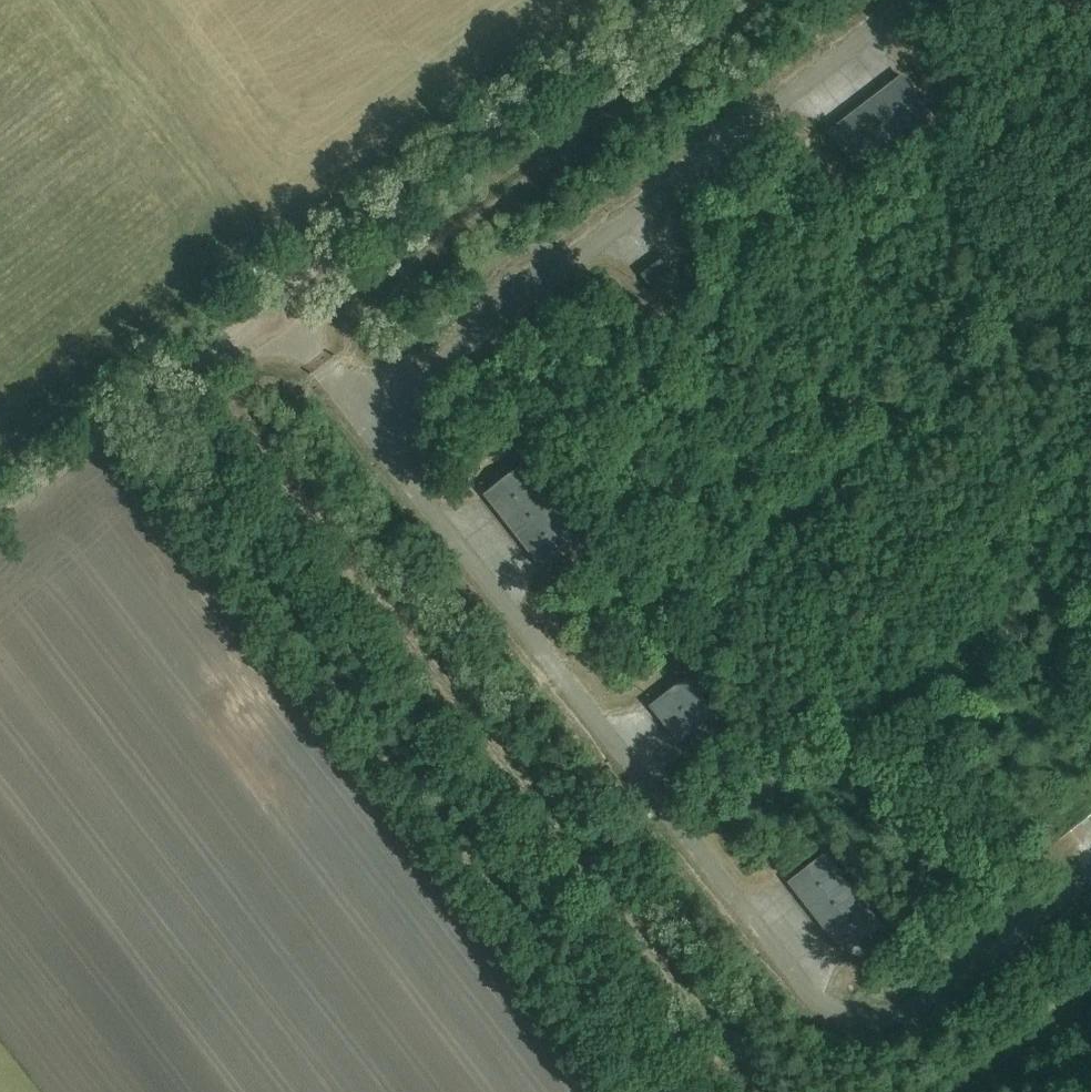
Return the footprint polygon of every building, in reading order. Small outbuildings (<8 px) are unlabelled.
[(856,169),(931,112),(901,74),(826,131),(856,169)] [(661,297),(679,282),(662,260),(644,275),(661,297)] [(541,567),(577,537),(521,464),(484,494),(541,567)] [(679,741),(716,712),(686,676),(649,706),(679,741)] [(843,954),(882,925),(825,851),(787,881),(843,954)]
